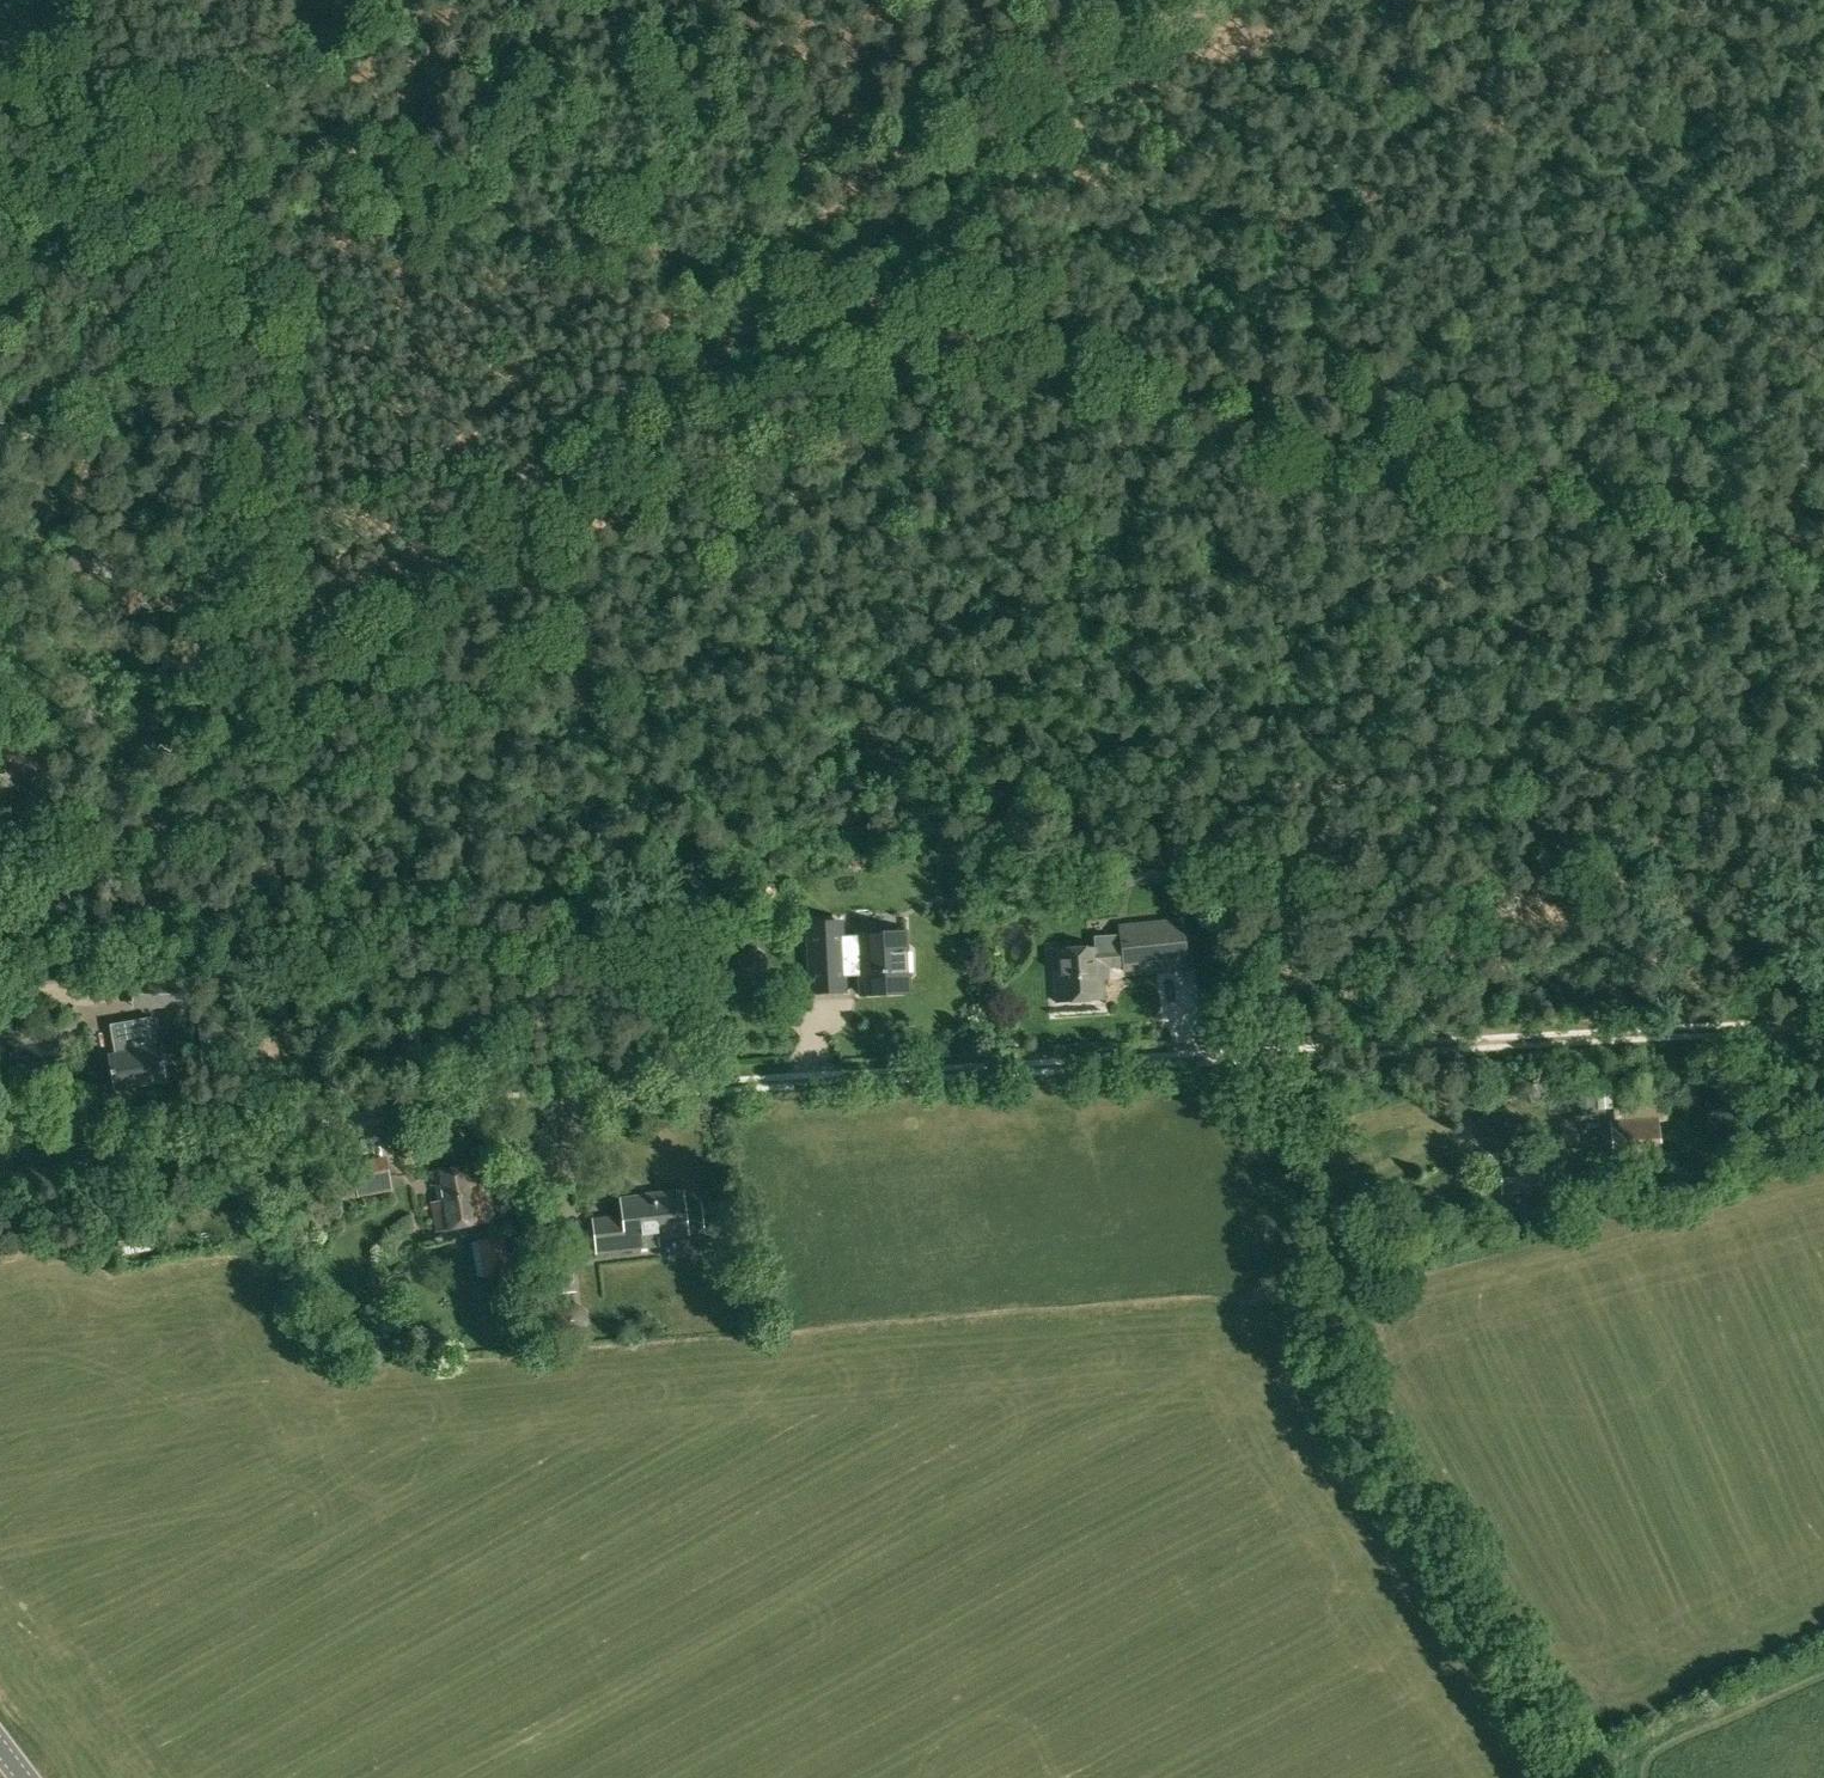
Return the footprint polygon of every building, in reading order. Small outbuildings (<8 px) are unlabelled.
[(911,993),(908,930),(844,932),(843,916),(805,918),(808,994),(845,992),(845,977),(857,976),(857,995),(911,993)] [(1111,980),(1109,966),(1123,965),(1124,971),(1187,964),(1181,921),(1120,927),(1122,947),(1100,949),(1100,948),(1052,951),(1056,1002),(1103,999),(1102,981),(1111,980)] [(739,957),(737,964),(739,970),(742,975),(746,978),(752,979),(759,978),(763,975),(766,970),(768,964),(766,957),(763,953),(758,949),(752,948),(747,949),(742,953),(739,957)] [(108,1056),(113,1089),(167,1079),(161,1046),(157,1047),(152,1016),(109,1024),(114,1055),(108,1056)] [(1612,1108),(1611,1080),(1596,1081),(1597,1108),(1609,1108),(1612,1108)] [(1578,1088),(1579,1111),(1596,1110),(1594,1086),(1578,1088)] [(1609,1108),(1613,1163),(1661,1160),(1659,1122),(1667,1122),(1666,1104),(1612,1108),(1609,1108)] [(386,1158),(353,1164),(358,1189),(342,1191),(343,1198),(391,1189),(386,1158)] [(503,1236),(493,1237),(490,1221),(494,1220),(490,1197),(483,1198),(477,1163),(429,1172),(434,1202),(431,1202),(436,1231),(469,1225),(478,1240),(483,1276),(509,1271),(503,1236)] [(1513,1193),(1513,1192),(1541,1189),(1539,1165),(1510,1168),(1510,1165),(1501,1166),(1502,1193),(1513,1193)] [(687,1233),(687,1232),(703,1230),(700,1204),(684,1206),(683,1192),(621,1199),(623,1217),(593,1220),(596,1252),(659,1246),(658,1237),(687,1233)] [(557,1317),(557,1319),(557,1321),(557,1322),(557,1324),(558,1326),(558,1327),(559,1329),(560,1330),(561,1331),(563,1332),(566,1334),(567,1335),(569,1335),(572,1335),(574,1335),(577,1334),(580,1333),(583,1331),(584,1329),(585,1328),(586,1326),(586,1325),(587,1323),(587,1321),(587,1320),(587,1318),(587,1316),(586,1315),(585,1313),(585,1312),(583,1310),(582,1309),(580,1307),(578,1306),(577,1306),(575,1305),(571,1305),(570,1305),(566,1306),(565,1307),(562,1308),(560,1311),(559,1312),(558,1314),(557,1315),(557,1317)]
